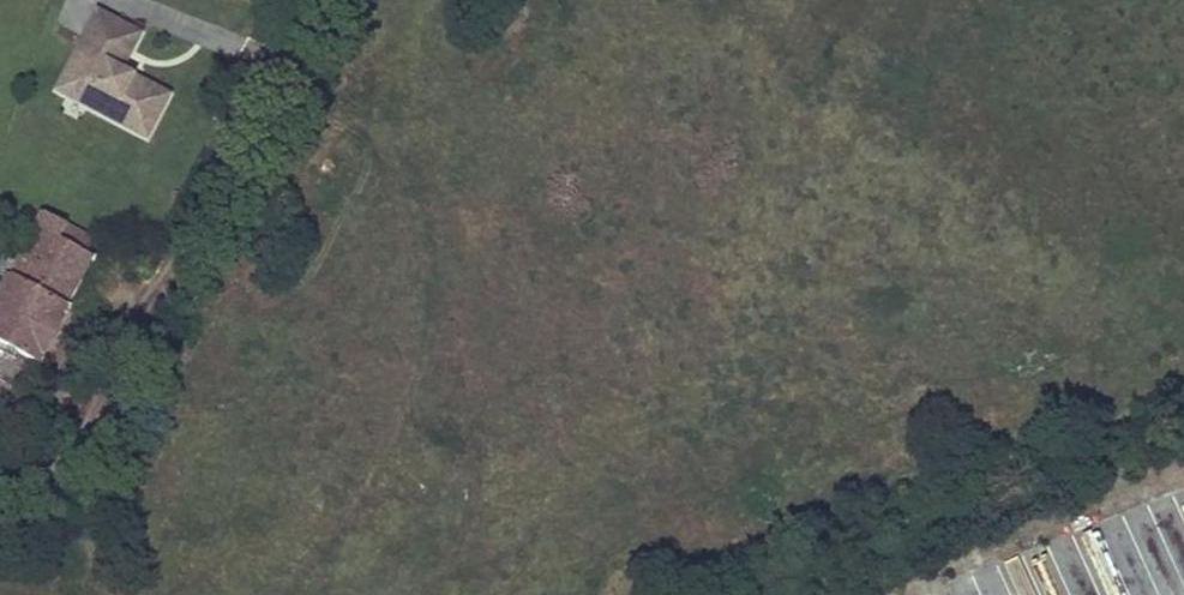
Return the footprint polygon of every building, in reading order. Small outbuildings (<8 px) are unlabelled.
[(139,35),(97,13),(55,92),(146,139),(168,97),(121,72),(139,35)] [(37,226),(16,265),(8,261),(1,276),(10,281),(0,300),(0,381),(23,393),(37,364),(41,366),(70,310),(67,307),(93,257),(61,240),(66,228),(43,215),(37,226)]
